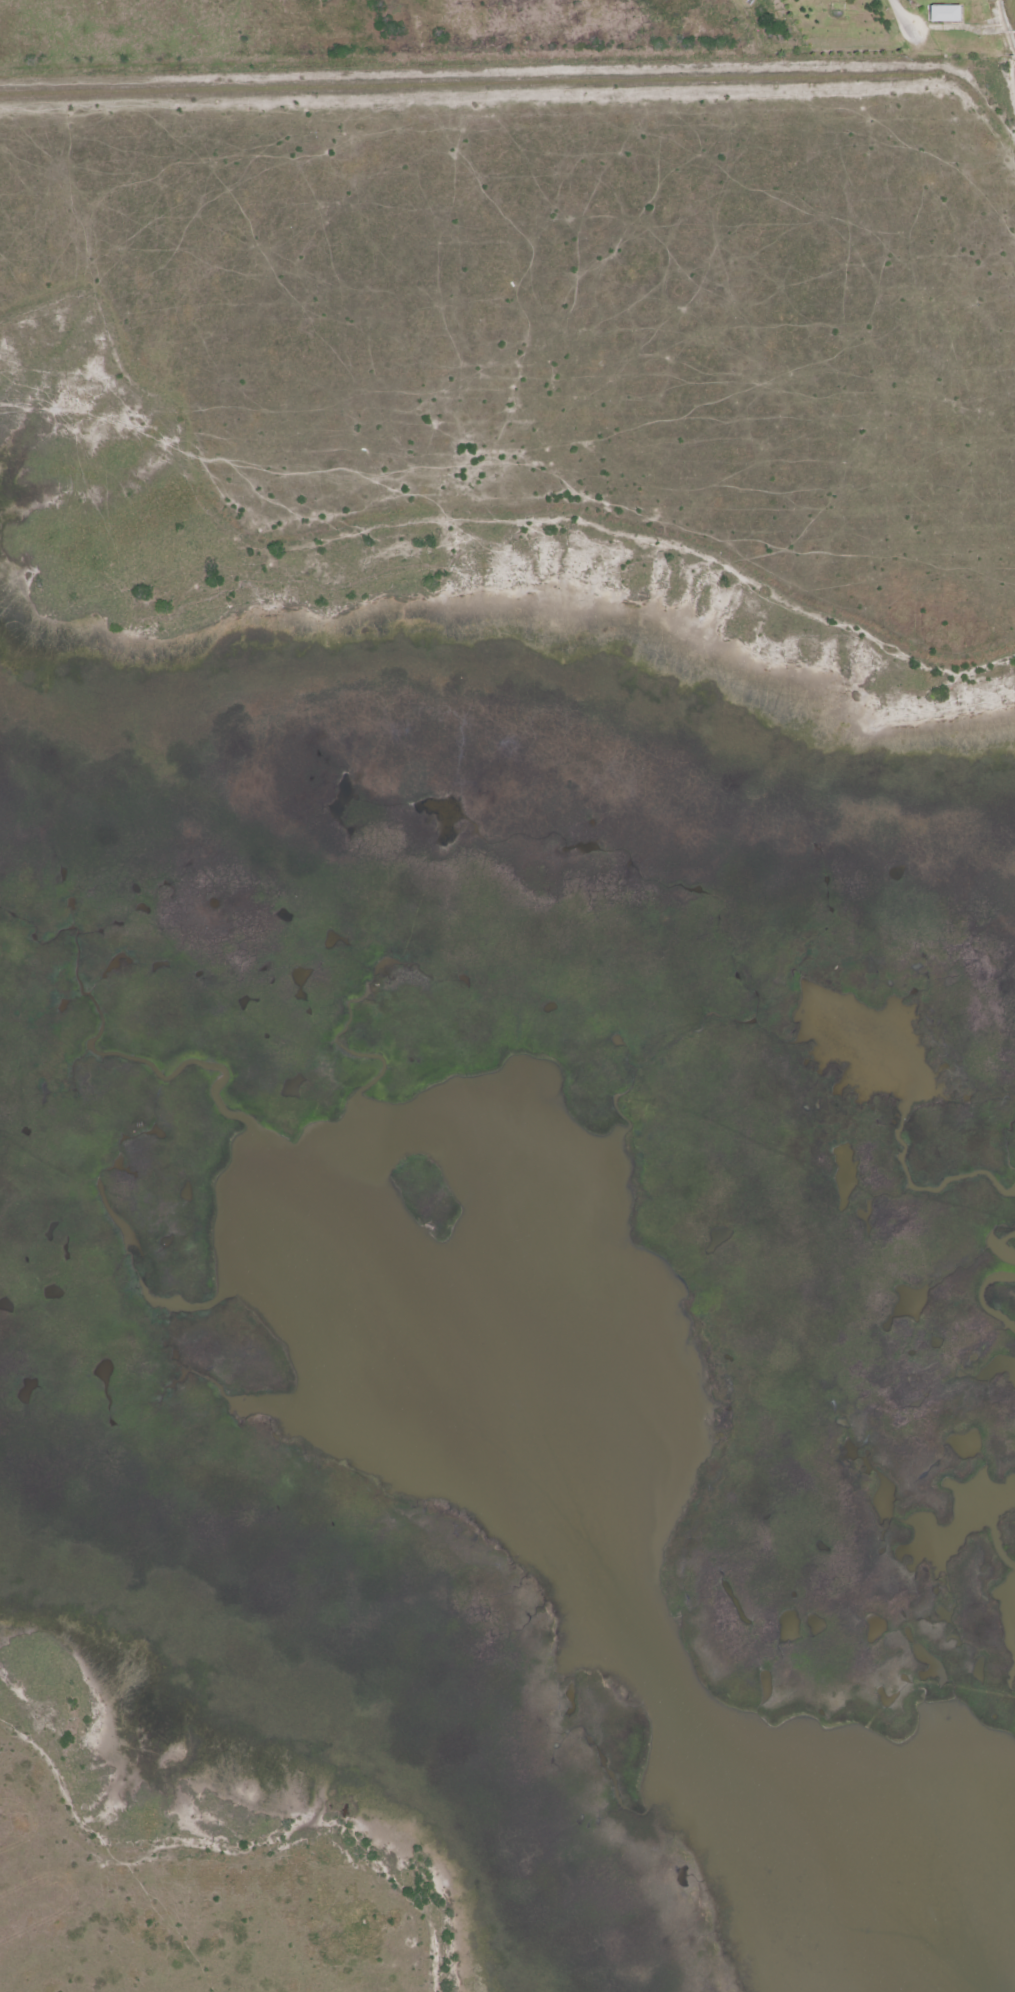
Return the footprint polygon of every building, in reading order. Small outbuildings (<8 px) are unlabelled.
[(966,23),(965,6),(936,7),(936,23),(966,23)]
